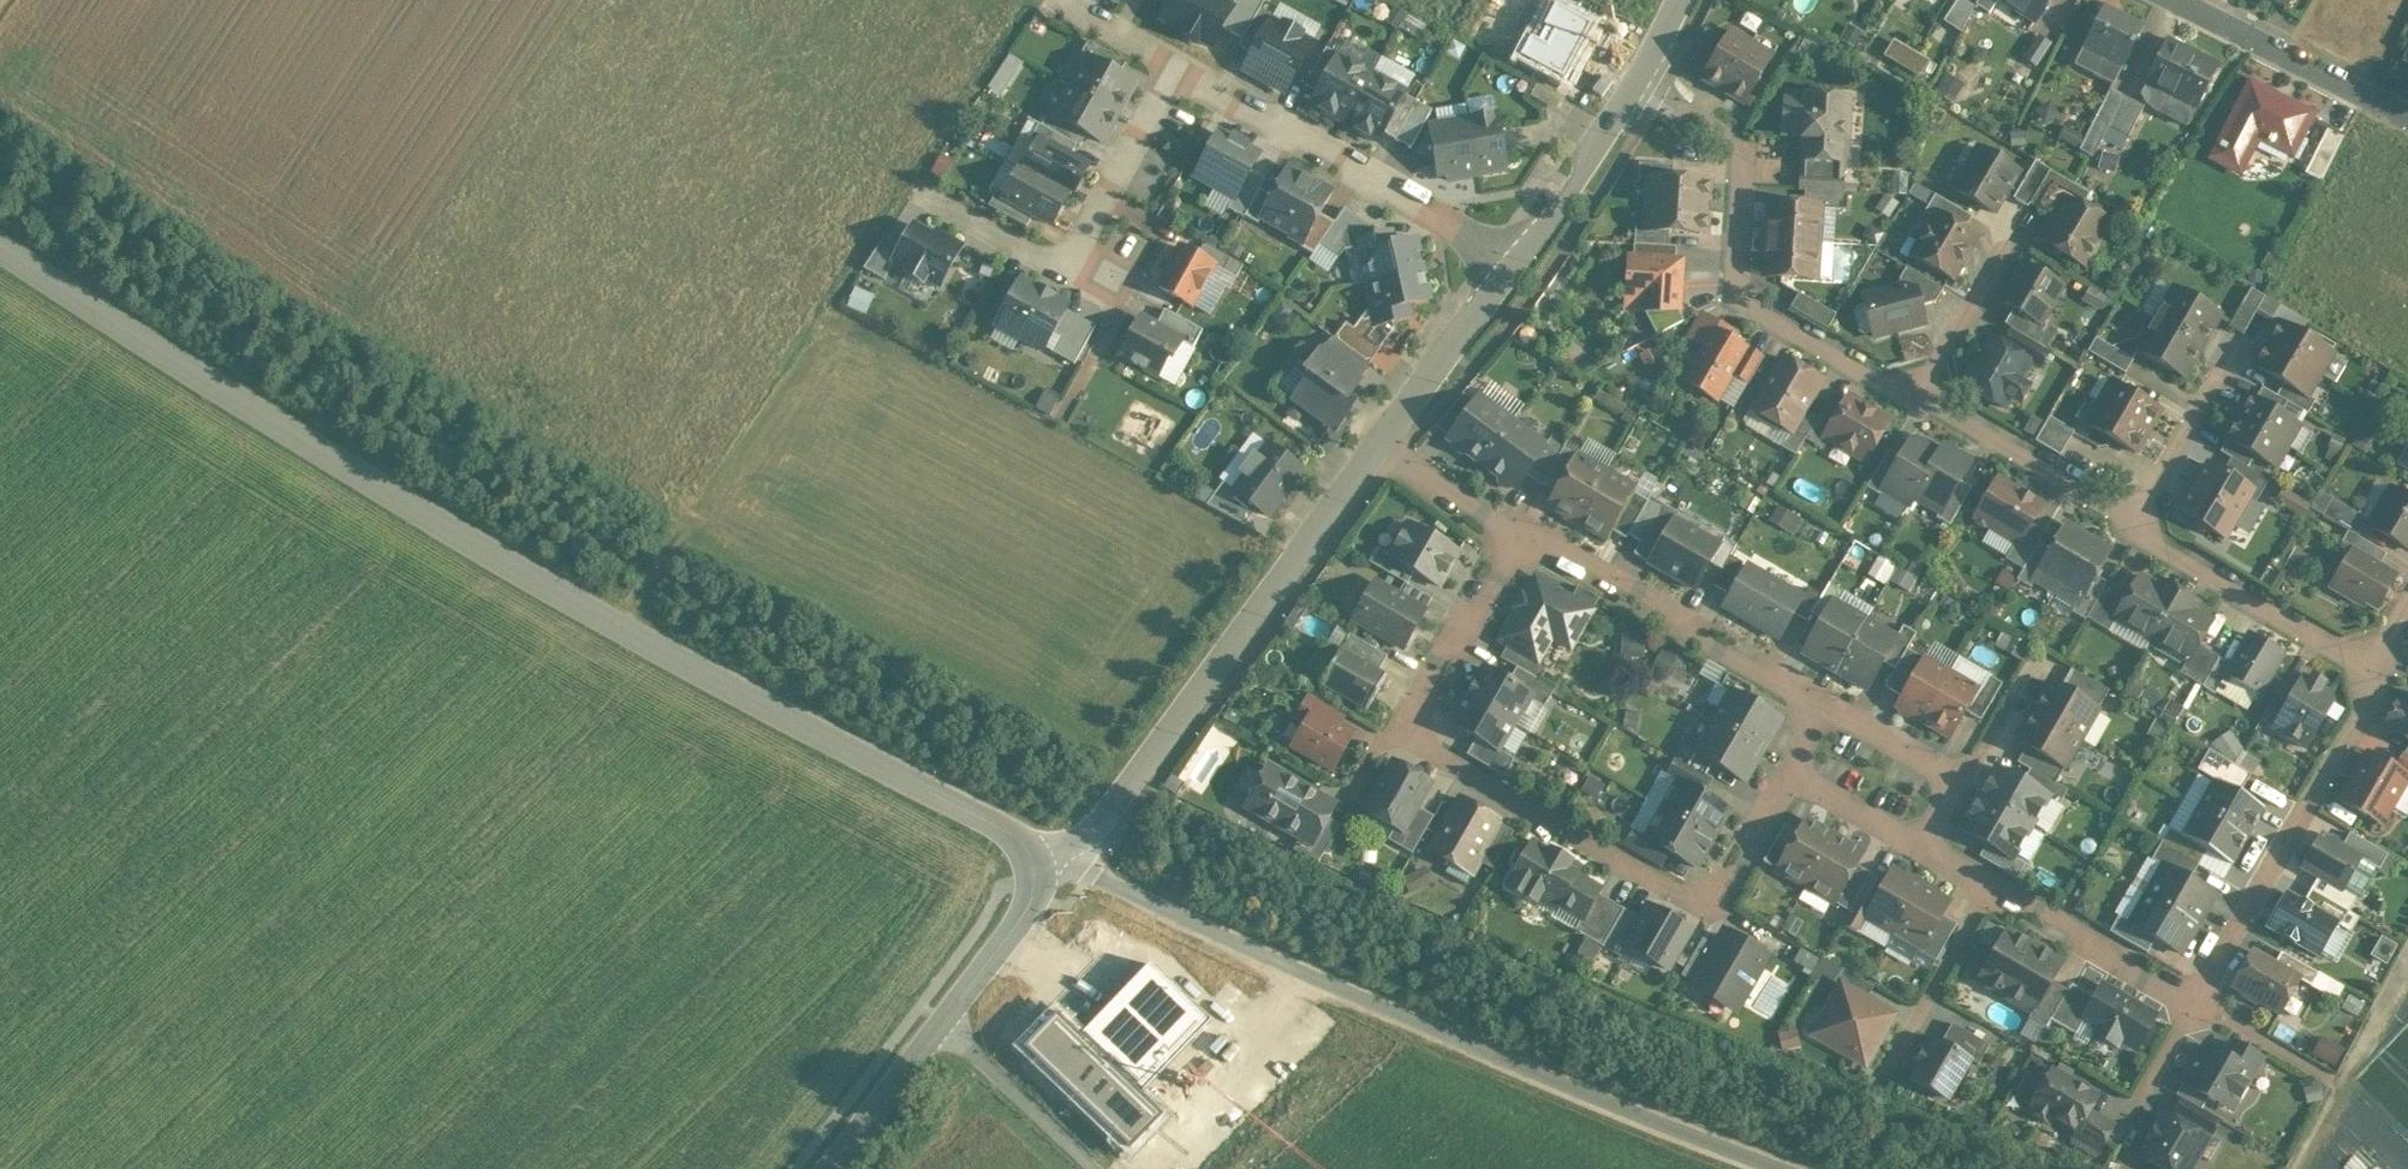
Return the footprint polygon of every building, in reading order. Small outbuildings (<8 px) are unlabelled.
[(1218,0),(1171,0),(1161,19),(1184,32),(1183,34),(1184,35),(1185,35),(1197,42),(1199,40),(1211,47),(1233,8),(1218,0)] [(1974,4),(1965,0),(1952,0),(1943,20),(1963,29),(1974,4)] [(1975,5),(1989,13),(1998,0),(1977,0),(1975,5)] [(2034,22),(2049,0),(2002,0),(2034,22)] [(1268,21),(1271,22),(1274,15),(1260,8),(1239,46),(1252,53),(1268,21)] [(2103,8),(2086,43),(2085,43),(2074,65),(2113,84),(2124,63),(2142,27),(2103,8)] [(1244,68),(1286,91),(1311,44),(1298,37),(1300,33),(1285,25),(1283,29),(1271,22),(1268,21),(1252,53),(1244,68)] [(1731,30),(1702,78),(1744,103),(1772,55),(1731,30)] [(1922,75),(1930,55),(1891,40),(1883,60),(1922,75)] [(1087,58),(1119,76),(1125,62),(1088,42),(1081,56),(1087,58)] [(2195,58),(2166,43),(2144,87),(2173,102),(2166,116),(2186,126),(2217,66),(2197,56),(2195,58)] [(1317,93),(1338,55),(1325,48),(1305,86),(1317,93)] [(1344,123),(1372,74),(1338,55),(1317,93),(1311,105),(1344,123)] [(1071,87),(1117,113),(1133,83),(1119,76),(1087,58),(1071,87)] [(1372,74),(1344,123),(1377,142),(1383,132),(1404,94),(1405,92),(1372,74)] [(2313,114),(2250,82),(2217,146),(2246,161),(2258,138),(2292,156),(2313,114)] [(1117,113),(1071,87),(1056,115),(1055,117),(1086,134),(1101,142),(1117,113)] [(2110,89),(2095,117),(2109,124),(2123,96),(2110,89)] [(1404,94),(1383,132),(1396,139),(1417,101),(1404,94)] [(1825,100),(1821,95),(1804,94),(1803,101),(1782,100),(1780,133),(1803,135),(1806,138),(1805,159),(1841,161),(1843,121),(1846,119),(1847,100),(1844,96),(1831,95),(1825,100)] [(2144,106),(2123,96),(2109,124),(2108,126),(2128,136),(2144,106)] [(1086,134),(1055,117),(1056,115),(1049,111),(1041,125),(1077,145),(1079,146),(1086,134)] [(1498,113),(1468,118),(1478,176),(1507,171),(1498,113)] [(2109,124),(2095,117),(2089,129),(2103,136),(2108,126),(2109,124)] [(1450,181),(1478,176),(1468,118),(1430,125),(1439,176),(1448,174),(1450,181)] [(1039,141),(1069,158),(1077,145),(1041,125),(1038,124),(1030,139),(1037,144),(1039,141)] [(2328,127),(2305,173),(2321,181),(2344,135),(2328,127)] [(1233,141),(1218,133),(1197,172),(1213,181),(1211,185),(1233,197),(1234,198),(1249,171),(1258,155),(1244,147),(1245,145),(1234,139),(1233,141)] [(1068,195),(1071,197),(1087,168),(1069,158),(1039,141),(1037,144),(1031,155),(1029,154),(1028,156),(1029,158),(1023,170),(1068,195)] [(2018,171),(1978,147),(1953,188),(1993,212),(2018,171)] [(2106,148),(2085,185),(2098,192),(2118,156),(2106,148)] [(1805,159),(1800,159),(1799,189),(1804,189),(1805,189),(1842,191),(1844,161),(1841,161),(1805,159)] [(2035,161),(2013,198),(2027,207),(2029,204),(2049,170),(2035,161)] [(1672,165),(1639,163),(1638,178),(1647,179),(1648,178),(1671,179),(1672,165)] [(1330,192),(1287,168),(1272,196),(1259,219),(1260,219),(1301,242),(1302,243),(1319,213),(1330,192)] [(1068,195),(1023,170),(1019,169),(1005,195),(1003,198),(1033,215),(1052,225),(1068,195)] [(2076,185),(2049,170),(2029,204),(2054,218),(2067,197),(2068,198),(2076,185)] [(1249,171),(1234,198),(1233,197),(1227,208),(1243,217),(1244,216),(1259,189),(1264,179),(1249,171)] [(1671,179),(1648,178),(1647,179),(1646,204),(1703,207),(1704,199),(1705,199),(1709,196),(1710,181),(1671,179)] [(1756,198),(1777,197),(1777,185),(1756,185),(1756,198)] [(1259,189),(1244,216),(1258,224),(1260,219),(1259,219),(1272,196),(1259,189)] [(1842,191),(1805,189),(1804,189),(1803,205),(1819,206),(1819,208),(1847,210),(1848,191),(1842,191)] [(1003,198),(1005,195),(998,191),(989,206),(1026,227),(1033,215),(1003,198)] [(1972,216),(1934,194),(1924,212),(1934,217),(1936,213),(1964,230),(1972,216)] [(2068,198),(2067,197),(2054,218),(2041,240),(2084,266),(2110,223),(2068,198)] [(1803,205),(1769,203),(1767,239),(1817,242),(1819,208),(1819,206),(1803,205)] [(1703,207),(1646,204),(1644,229),(1644,230),(1668,232),(1706,234),(1707,220),(1704,216),(1703,216),(1703,207)] [(1344,251),(1363,222),(1344,209),(1334,222),(1319,244),(1339,258),(1344,251)] [(1334,222),(1319,213),(1302,243),(1301,242),(1299,246),(1312,254),(1319,244),(1334,222)] [(1964,230),(1936,213),(1934,217),(1912,254),(1952,277),(1976,237),(1964,230)] [(1357,240),(1375,236),(1373,228),(1363,222),(1344,251),(1353,287),(1372,282),(1368,267),(1364,268),(1357,240)] [(901,246),(893,261),(894,262),(908,269),(905,274),(922,283),(925,279),(939,287),(962,246),(943,236),(940,240),(913,225),(901,246)] [(1668,232),(1644,230),(1644,229),(1635,228),(1634,244),(1667,246),(1668,232)] [(1372,282),(1422,271),(1415,240),(1393,245),(1390,233),(1375,236),(1357,240),(1364,268),(1368,267),(1372,282)] [(884,237),(863,269),(884,280),(894,262),(893,261),(901,246),(884,237)] [(1817,242),(1767,239),(1764,275),(1815,278),(1817,242)] [(1198,257),(1213,265),(1236,278),(1243,265),(1205,244),(1198,257)] [(1667,246),(1634,244),(1633,259),(1663,261),(1663,260),(1674,261),(1675,247),(1667,246)] [(1158,287),(1192,305),(1213,265),(1198,257),(1180,247),(1158,287)] [(1663,261),(1633,259),(1633,260),(1630,306),(1653,307),(1677,309),(1678,309),(1681,261),(1674,261),(1663,260),(1663,261)] [(2061,286),(2022,263),(2000,300),(2013,308),(2040,324),(2040,322),(2061,286)] [(1943,289),(1906,267),(1899,279),(1900,286),(1915,292),(1919,306),(1935,301),(1943,289)] [(1422,271),(1372,282),(1375,297),(1371,298),(1376,326),(1393,322),(1409,319),(1406,306),(1428,301),(1422,271)] [(1020,338),(1043,350),(1052,334),(1065,310),(1067,307),(1052,299),(1053,297),(1038,289),(1037,290),(1020,281),(1000,319),(1023,332),(1020,338)] [(1915,292),(1900,286),(1863,296),(1874,336),(1924,323),(1919,306),(1915,292)] [(2220,315),(2173,288),(2155,319),(2202,346),(2220,315)] [(2251,289),(2229,326),(2242,334),(2264,297),(2251,289)] [(1835,315),(1798,293),(1790,307),(1827,329),(1835,315)] [(1677,309),(1653,307),(1652,324),(1651,324),(1657,335),(1683,320),(1677,309)] [(2040,324),(2013,308),(2003,324),(2011,329),(2037,344),(2047,327),(2040,322),(2040,324)] [(1095,327),(1065,310),(1052,334),(1059,338),(1051,352),(1075,364),(1095,327)] [(1164,310),(1155,327),(1181,341),(1193,348),(1202,331),(1164,310)] [(1701,312),(1686,337),(1703,347),(1713,329),(1718,321),(1701,312)] [(1155,327),(1141,319),(1120,356),(1157,376),(1167,357),(1171,359),(1181,341),(1155,327)] [(2202,346),(2155,319),(2137,350),(2184,377),(2202,346)] [(1393,322),(1376,326),(1367,338),(1380,349),(1395,330),(1393,322)] [(1334,338),(1369,363),(1380,349),(1367,338),(1345,323),(1334,338)] [(2332,353),(2280,323),(2254,366),(2283,383),(2306,397),(2307,396),(2332,353)] [(1703,347),(1688,373),(1703,382),(1698,390),(1716,401),(1732,374),(1746,349),(1713,329),(1703,347)] [(2037,344),(2011,329),(2002,345),(2029,362),(2029,363),(2038,368),(2049,351),(2037,344)] [(1356,382),(1369,363),(1334,338),(1321,356),(1356,382)] [(2002,345),(1989,338),(1962,384),(2003,407),(2009,397),(2014,400),(2023,400),(2028,392),(2023,384),(2018,381),(2029,363),(2029,362),(2002,345)] [(2133,360),(2095,338),(2087,351),(2125,373),(2133,360)] [(1746,349),(1732,374),(1748,383),(1763,358),(1746,349)] [(1359,384),(1356,382),(1321,356),(1319,354),(1305,373),(1311,377),(1295,399),(1335,428),(1353,405),(1346,401),(1359,384)] [(1822,381),(1780,357),(1750,408),(1790,432),(1791,433),(1805,410),(1822,381)] [(2159,410),(2111,382),(2086,423),(2135,452),(2159,410)] [(2306,397),(2283,383),(2276,396),(2287,402),(2307,414),(2315,400),(2307,396),(2306,397)] [(2276,396),(2261,387),(2254,399),(2280,414),(2287,402),(2276,396)] [(1463,394),(1435,427),(1449,438),(1475,403),(1463,394)] [(1513,421),(1479,397),(1475,403),(1449,438),(1448,439),(1452,442),(1453,448),(1461,454),(1467,453),(1482,464),(1513,421)] [(1864,407),(1848,397),(1840,409),(1824,437),(1828,439),(1864,461),(1888,421),(1871,411),(1870,413),(1863,409),(1864,407)] [(2254,399),(2250,397),(2226,439),(2227,439),(2254,455),(2274,467),(2298,425),(2280,414),(2254,399)] [(1817,418),(1805,439),(1822,449),(1828,439),(1824,437),(1840,409),(1827,401),(1817,418)] [(1817,418),(1805,410),(1791,433),(1790,432),(1781,447),(1795,455),(1805,439),(1817,418)] [(2074,431),(2049,416),(2035,440),(2060,455),(2074,431)] [(1513,421),(1482,464),(1498,476),(1499,482),(1506,487),(1512,486),(1515,489),(1525,476),(1547,446),(1545,445),(1513,421)] [(1900,457),(1882,488),(1883,489),(1908,504),(1904,512),(1905,513),(1914,496),(1938,454),(1937,454),(1926,447),(1925,443),(1915,437),(1911,439),(1900,457)] [(2254,455),(2227,439),(2220,452),(2231,458),(2247,467),(2254,455)] [(1547,446),(1525,476),(1540,486),(1541,485),(1562,449),(1549,440),(1545,445),(1547,446)] [(1270,446),(1235,491),(1235,492),(1257,509),(1267,516),(1301,469),(1270,446)] [(1942,446),(1937,454),(1938,454),(1914,496),(1939,511),(1940,512),(1959,481),(1970,462),(1969,458),(1960,452),(1955,454),(1942,446)] [(1562,449),(1541,485),(1555,493),(1577,455),(1563,447),(1562,449)] [(1888,450),(1866,487),(1879,495),(1883,489),(1882,488),(1900,457),(1888,450)] [(1606,472),(1577,455),(1555,493),(1548,505),(1577,522),(1606,472)] [(2247,467),(2231,458),(2222,473),(2252,490),(2248,498),(2255,502),(2268,480),(2247,467)] [(2222,473),(2208,464),(2180,511),(2194,520),(2193,521),(2195,528),(2203,532),(2209,530),(2210,529),(2224,538),(2248,498),(2252,490),(2222,473)] [(1606,472),(1577,522),(1606,539),(1611,530),(1633,493),(1635,489),(1606,472)] [(1971,488),(1959,481),(1940,512),(1939,511),(1936,517),(1949,525),(1971,488)] [(2039,504),(2000,481),(1985,506),(1979,508),(1974,516),(1975,522),(1984,527),(1990,525),(2016,540),(2017,541),(2028,522),(2039,504)] [(1235,492),(1235,491),(1223,482),(1206,505),(1245,525),(1257,509),(1235,492)] [(2391,488),(2369,526),(2407,549),(2407,498),(2391,488)] [(1633,493),(1611,530),(1625,539),(1628,535),(1628,534),(1647,501),(1646,501),(1633,493)] [(1679,514),(1649,497),(1646,501),(1647,501),(1628,534),(1628,535),(1656,550),(1674,519),(1675,520),(1679,514)] [(2367,519),(2332,498),(2322,515),(2348,531),(2357,536),(2367,519)] [(1675,520),(1674,519),(1656,550),(1648,563),(1694,589),(1719,545),(1675,520)] [(2028,522),(2017,541),(2016,540),(2005,559),(2022,569),(2023,569),(2039,542),(2045,532),(2028,522)] [(1417,529),(1408,524),(1390,556),(1389,558),(1414,572),(1439,586),(1458,553),(1432,538),(1431,532),(1423,527),(1417,529)] [(2051,549),(2033,581),(2034,581),(2054,593),(2088,538),(2066,525),(2051,549)] [(2357,536),(2348,531),(2341,543),(2352,550),(2379,565),(2386,553),(2357,536)] [(2088,538),(2054,593),(2075,606),(2076,606),(2095,575),(2109,550),(2088,538)] [(2023,569),(2022,569),(2017,579),(2030,587),(2034,581),(2033,581),(2051,549),(2039,542),(2023,569)] [(1414,572),(1389,558),(1390,556),(1377,549),(1369,563),(1405,583),(1407,584),(1414,572)] [(2379,565),(2352,550),(2333,582),(2351,593),(2353,599),(2359,603),(2365,601),(2376,607),(2395,575),(2379,565)] [(1730,556),(1713,585),(1726,592),(1742,563),(1730,556)] [(1802,598),(1747,565),(1723,606),(1779,638),(1794,613),(1802,598)] [(2095,575),(2076,606),(2075,606),(2071,612),(2085,620),(2086,618),(2103,589),(2107,582),(2095,575)] [(2166,593),(2138,577),(2124,601),(2114,618),(2116,618),(2151,639),(2179,592),(2170,587),(2166,593)] [(1571,598),(1535,578),(1499,641),(1507,645),(1537,662),(1538,661),(1553,634),(1563,632),(1575,639),(1592,611),(1571,598)] [(1397,596),(1374,583),(1353,620),(1403,649),(1425,611),(1397,596)] [(1407,584),(1405,583),(1397,596),(1425,611),(1432,599),(1407,584)] [(1599,598),(1578,586),(1571,598),(1592,611),(1599,598)] [(1820,595),(1808,588),(1802,598),(1794,613),(1806,620),(1820,595)] [(2124,601),(2103,589),(2086,618),(2108,631),(2116,618),(2114,618),(2124,601)] [(2187,597),(2179,592),(2151,639),(2187,660),(2188,661),(2198,644),(2212,620),(2184,603),(2187,597)] [(1834,603),(1805,653),(1836,671),(1865,621),(1834,603)] [(1865,621),(1836,671),(1867,689),(1882,662),(1895,639),(1865,621)] [(1895,639),(1882,662),(1894,669),(1906,649),(1907,649),(1916,633),(1903,625),(1895,639)] [(1623,653),(1638,655),(1639,636),(1625,634),(1623,653)] [(2283,653),(2250,634),(2232,665),(2226,675),(2259,694),(2283,653)] [(1387,656),(1349,635),(1341,650),(1378,672),(1387,656)] [(2219,657),(2198,644),(2188,661),(2187,660),(2179,673),(2202,686),(2219,657)] [(1537,662),(1507,645),(1500,658),(1517,667),(1538,679),(1542,672),(1541,663),(1538,661),(1537,662)] [(1894,669),(1885,687),(1903,697),(1924,660),(1907,649),(1906,649),(1894,669)] [(1378,672),(1341,650),(1321,685),(1367,711),(1387,677),(1378,672)] [(2219,657),(2202,686),(2215,693),(2226,675),(2232,665),(2219,657)] [(1701,674),(1719,682),(1725,667),(1707,660),(1701,674)] [(1903,697),(1897,706),(1922,721),(1950,674),(1949,673),(1949,674),(1924,660),(1903,697)] [(1538,679),(1517,667),(1508,682),(1533,696),(1531,700),(1543,708),(1555,688),(1538,679)] [(1508,682),(1483,668),(1466,697),(1513,724),(1520,711),(1524,713),(1531,700),(1533,696),(1508,682)] [(2108,691),(2071,668),(2060,687),(2097,709),(2108,691)] [(1755,689),(1725,671),(1717,685),(1730,692),(1748,702),(1755,689)] [(1950,674),(1922,721),(1949,737),(1964,711),(1977,689),(1975,689),(1950,674)] [(1982,689),(1977,686),(1975,689),(1977,689),(1964,711),(1980,720),(2001,684),(1989,676),(1982,689)] [(2311,676),(2309,680),(2303,676),(2295,689),(2273,727),(2272,728),(2305,748),(2333,701),(2331,693),(2322,688),(2324,684),(2311,676)] [(2060,687),(2051,682),(2046,683),(2041,691),(2043,696),(2033,713),(2080,740),(2097,709),(2060,687)] [(2283,682),(2261,719),(2273,727),(2295,689),(2283,682)] [(1748,702),(1730,692),(1713,722),(1762,751),(1780,720),(1748,702)] [(1309,696),(1298,716),(1308,722),(1313,714),(1314,714),(1321,702),(1309,696)] [(1513,724),(1466,697),(1451,724),(1476,738),(1498,751),(1498,750),(1513,724)] [(2404,707),(2398,703),(2386,723),(2393,727),(2392,729),(2407,739),(2407,701),(2404,707)] [(2080,740),(2033,713),(2025,727),(2020,728),(2016,736),(2017,741),(2026,746),(2064,768),(2080,740)] [(1314,714),(1313,714),(1308,722),(1294,747),(1331,768),(1350,735),(1314,714)] [(1762,751),(1713,722),(1695,751),(1695,752),(1714,764),(1745,781),(1762,751)] [(1498,751),(1476,738),(1466,755),(1504,776),(1514,759),(1498,750),(1498,751)] [(1714,764),(1695,752),(1695,751),(1683,744),(1675,759),(1706,776),(1707,776),(1714,764)] [(2064,768),(2026,746),(2017,762),(2029,769),(2055,784),(2064,768)] [(2250,774),(2213,752),(2204,768),(2216,775),(2214,780),(2239,794),(2250,774)] [(2404,753),(2397,766),(2407,773),(2407,755),(2404,753)] [(2407,777),(2368,754),(2341,800),(2380,823),(2407,777)] [(1706,776),(1675,759),(1665,774),(1678,782),(1679,780),(1704,795),(1712,779),(1707,776),(1706,776)] [(1406,774),(1391,765),(1365,810),(1395,827),(1402,832),(1417,807),(1430,784),(1411,773),(1406,774)] [(2023,781),(1997,767),(1979,798),(2029,827),(2047,797),(2047,796),(2023,781)] [(2055,784),(2029,769),(2023,781),(2047,796),(2047,797),(2059,804),(2067,791),(2055,784)] [(1317,794),(1277,771),(1263,775),(1250,798),(1254,811),(1300,838),(1303,840),(1317,836),(1327,818),(1330,813),(1327,805),(1315,798),(1317,794)] [(1593,817),(1608,786),(1588,777),(1573,808),(1593,817)] [(1704,795),(1679,780),(1678,782),(1662,810),(1712,838),(1729,809),(1704,795)] [(2239,794),(2214,780),(2198,808),(2248,837),(2264,808),(2239,794)] [(2029,827),(1979,798),(1961,829),(1986,844),(2011,858),(2012,857),(2029,827)] [(1498,820),(1460,799),(1431,848),(1473,873),(1479,862),(1501,825),(1497,822),(1498,820)] [(1417,807),(1402,832),(1395,827),(1388,840),(1412,854),(1433,816),(1417,807)] [(2248,837),(2198,808),(2181,836),(2181,837),(2206,851),(2231,866),(2248,837)] [(1712,838),(1662,810),(1646,838),(1645,839),(1668,852),(1695,868),(1712,838)] [(1317,836),(1303,840),(1300,838),(1292,851),(1318,862),(1340,825),(1327,818),(1317,836)] [(1798,832),(1776,870),(1806,887),(1834,837),(1805,820),(1798,832)] [(1784,824),(1763,862),(1776,870),(1798,832),(1784,824)] [(1501,825),(1479,862),(1492,869),(1513,832),(1501,825)] [(2206,851),(2181,837),(2181,836),(2169,829),(2160,844),(2198,866),(2206,851)] [(1668,852),(1645,839),(1646,838),(1634,831),(1625,846),(1660,867),(1668,852)] [(2387,855),(2350,833),(2341,847),(2361,859),(2360,860),(2378,870),(2387,855)] [(2341,847),(2320,835),(2302,867),(2342,891),(2360,860),(2361,859),(2341,847)] [(1863,854),(1834,837),(1806,887),(1835,903),(1856,866),(1863,854)] [(1549,852),(1532,842),(1509,882),(1513,885),(1511,889),(1535,903),(1538,899),(1555,909),(1561,900),(1584,914),(1586,915),(1597,894),(1600,889),(1575,875),(1579,869),(1570,864),(1571,862),(1550,850),(1549,852)] [(2011,858),(1986,844),(1979,856),(2017,878),(2024,864),(2012,857),(2011,858)] [(2198,866),(2160,844),(2151,860),(2163,867),(2164,866),(2189,880),(2198,866)] [(1856,866),(1835,903),(1849,911),(1870,874),(1856,866)] [(2189,880),(2164,866),(2163,867),(2147,895),(2197,924),(2214,895),(2189,880)] [(1920,887),(1893,871),(1886,883),(1866,918),(1893,934),(1920,887)] [(1849,911),(1841,924),(1857,934),(1866,918),(1886,883),(1870,874),(1849,911)] [(1920,887),(1893,934),(1919,948),(1920,949),(1940,915),(1947,902),(1920,887)] [(2348,912),(2311,890),(2303,903),(2336,923),(2336,924),(2340,926),(2348,912)] [(1597,894),(1586,915),(1584,914),(1574,931),(1602,947),(1624,910),(1597,894)] [(2303,903),(2286,894),(2267,927),(2317,956),(2336,924),(2336,923),(2303,903)] [(2197,924),(2147,895),(2131,923),(2130,924),(2155,939),(2180,953),(2197,924)] [(1689,931),(1648,907),(1640,919),(1625,945),(1627,946),(1667,969),(1689,931)] [(1624,910),(1602,947),(1620,957),(1627,946),(1625,945),(1640,919),(1624,910)] [(1940,915),(1920,949),(1919,948),(1917,951),(1935,961),(1956,924),(1940,915)] [(2155,939),(2130,924),(2131,923),(2118,916),(2109,932),(2147,953),(2155,939)] [(2062,962),(2008,931),(1979,981),(2032,1011),(2033,1012),(2051,981),(2062,962)] [(1725,936),(1697,985),(1735,1007),(1763,958),(1725,936)] [(2253,952),(2233,987),(2279,1013),(2298,980),(2299,979),(2274,964),(2253,952)] [(2318,973),(2281,952),(2274,964),(2299,979),(2298,980),(2310,987),(2318,973)] [(1873,987),(1842,969),(1834,983),(1840,986),(1841,985),(1866,999),(1873,987)] [(2051,981),(2033,1012),(2032,1011),(2028,1018),(2046,1028),(2051,1020),(2067,991),(2051,981)] [(2067,991),(2051,1020),(2075,1034),(2083,1020),(2082,1019),(2094,998),(2071,984),(2067,991)] [(1866,999),(1841,985),(1840,986),(1827,1009),(1830,1019),(1818,1038),(1864,1065),(1893,1015),(1866,999)] [(2155,1016),(2102,985),(2094,998),(2082,1019),(2083,1020),(2098,1028),(2094,1034),(2116,1047),(2120,1041),(2135,1050),(2155,1016)] [(1989,1045),(1952,1024),(1941,1042),(1972,1060),(1972,1062),(1978,1065),(1989,1045)] [(1941,1042),(1933,1038),(1924,1052),(1922,1051),(1915,1063),(1917,1064),(1909,1079),(1948,1102),(1972,1062),(1972,1060),(1941,1042)] [(2260,1059),(2231,1042),(2223,1056),(2246,1069),(2245,1070),(2252,1074),(2260,1059)] [(2223,1056),(2205,1045),(2183,1083),(2208,1097),(2231,1111),(2252,1074),(2245,1070),(2246,1069),(2223,1056)] [(2097,1097),(2051,1070),(2031,1105),(2034,1107),(2030,1113),(2048,1124),(2052,1117),(2076,1131),(2077,1132),(2089,1111),(2097,1097)] [(2208,1097),(2183,1083),(2176,1095),(2182,1099),(2201,1110),(2208,1097)] [(2201,1110),(2182,1099),(2173,1115),(2174,1115),(2172,1119),(2200,1136),(2203,1132),(2210,1136),(2219,1120),(2201,1110)] [(2114,1126),(2089,1111),(2077,1132),(2076,1131),(2072,1138),(2098,1153),(2114,1126)] [(2164,1115),(2155,1130),(2154,1129),(2147,1142),(2148,1143),(2140,1157),(2153,1165),(2154,1168),(2190,1168),(2198,1155),(2191,1151),(2200,1136),(2172,1119),(2164,1115)]
